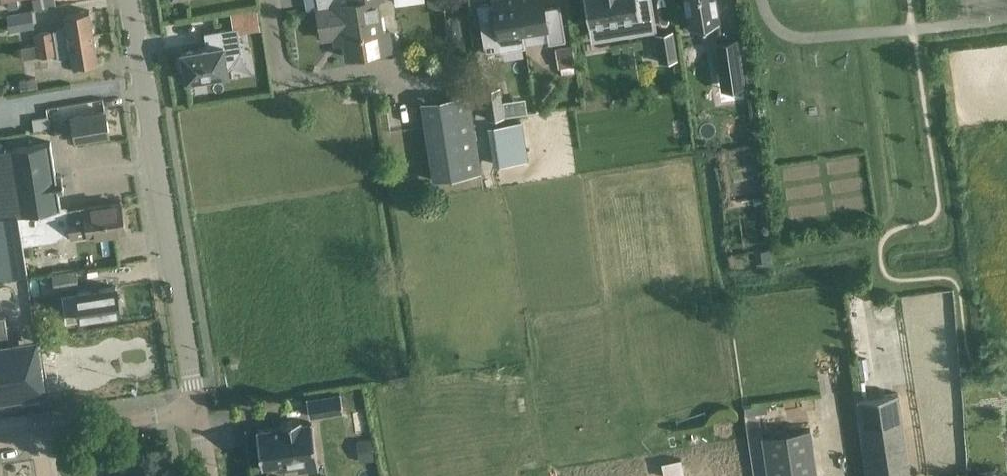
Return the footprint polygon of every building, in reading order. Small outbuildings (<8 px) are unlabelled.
[(34,9),(56,5),(55,0),(32,0),(34,9)] [(317,7),(322,38),(338,35),(344,39),(347,57),(380,51),(377,34),(383,33),(377,0),(325,0),(326,6),(317,7)] [(518,0),(493,0),(495,16),(479,18),(485,53),(502,51),(500,37),(523,33),(518,0)] [(523,33),(546,29),(548,43),(566,41),(560,6),(544,8),(543,0),(518,0),(523,33)] [(588,24),(607,21),(609,37),(655,29),(651,0),(584,0),(588,24)] [(719,21),(715,0),(685,0),(689,26),(719,21)] [(185,68),(187,79),(228,72),(228,70),(242,50),(239,32),(259,29),(256,8),(230,12),(232,28),(204,32),(207,47),(182,51),(183,55),(179,56),(181,69),(185,68)] [(31,10),(6,15),(10,32),(34,27),(31,10)] [(34,32),(36,45),(93,35),(89,10),(65,14),(67,27),(34,32)] [(673,30),(654,33),(659,62),(678,59),(673,30)] [(93,35),(36,45),(38,56),(56,53),(57,57),(71,54),(73,65),(98,61),(93,35)] [(740,71),(736,39),(716,42),(721,73),(740,71)] [(574,45),(561,46),(563,64),(576,62),(574,45)] [(433,180),(481,173),(469,93),(421,101),(433,180)] [(491,107),(491,116),(530,113),(529,97),(504,99),(505,105),(491,107)] [(72,122),(56,125),(59,139),(75,136),(75,140),(110,135),(105,110),(71,116),(72,122)] [(497,164),(531,162),(529,121),(494,123),(497,164)] [(71,238),(125,230),(121,202),(63,211),(52,141),(0,149),(0,275),(27,271),(22,241),(55,236),(54,229),(69,227),(71,238)] [(55,290),(79,286),(76,269),(52,273),(55,290)] [(61,294),(65,321),(96,316),(95,313),(119,309),(115,285),(76,291),(61,294)] [(43,388),(34,330),(8,334),(4,313),(0,313),(0,395),(43,388)] [(859,359),(861,378),(869,377),(866,357),(859,359)] [(858,399),(869,475),(910,475),(898,393),(858,399)] [(317,404),(319,418),(353,413),(351,398),(317,404)] [(300,419),(280,422),(281,427),(257,430),(262,466),(280,463),(280,468),(299,465),(300,470),(319,467),(312,422),(301,424),(300,419)] [(761,435),(767,475),(817,475),(811,428),(761,435)]
